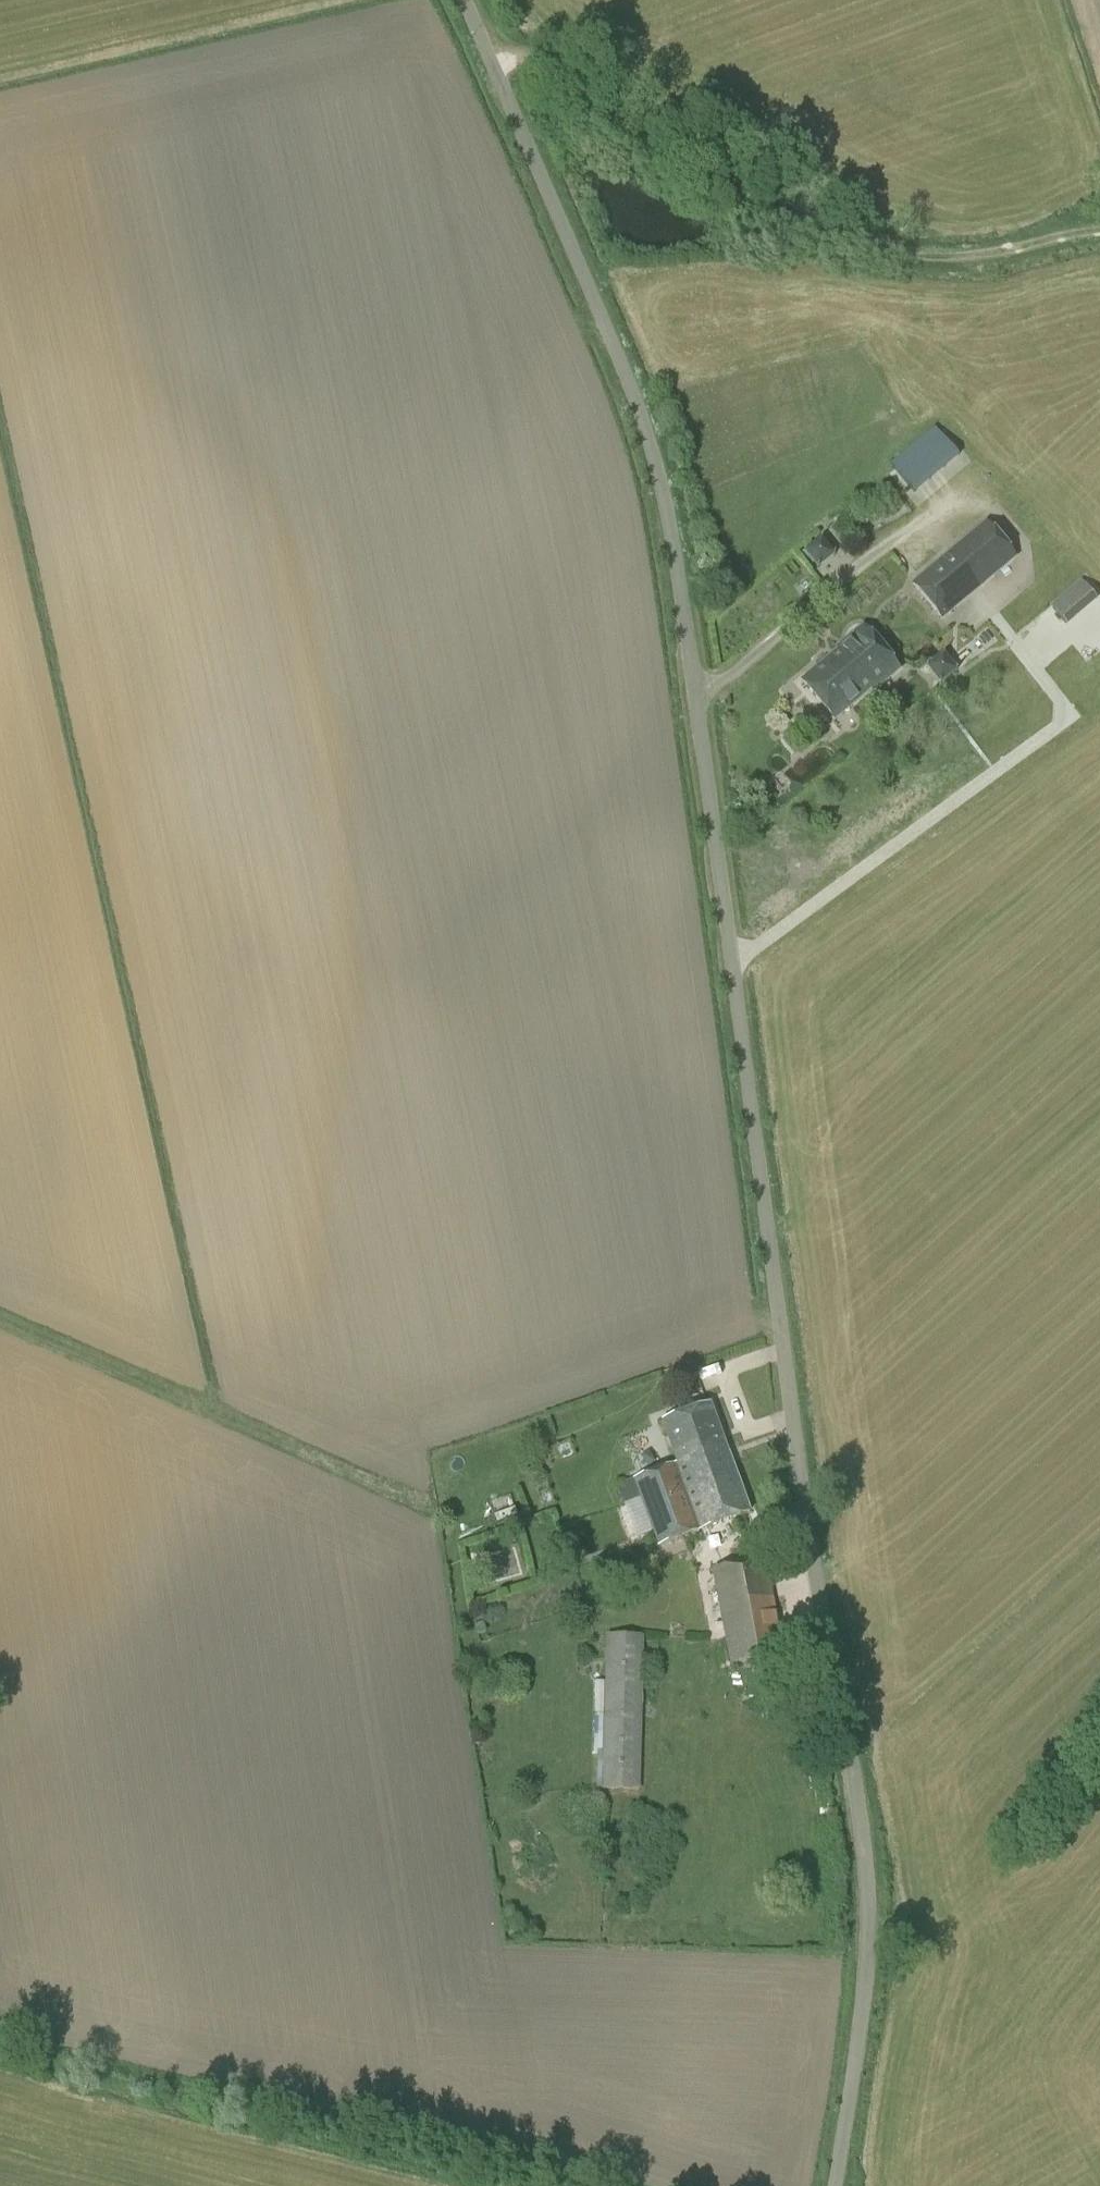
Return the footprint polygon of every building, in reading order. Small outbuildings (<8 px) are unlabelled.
[(937,425),(893,466),(919,493),(963,452),(937,425)] [(941,621),(1016,559),(985,521),(911,584),(941,621)] [(802,549),(825,570),(846,547),(824,526),(802,549)] [(1049,606),(1066,625),(1076,616),(1060,597),(1049,606)] [(871,691),(897,669),(861,627),(835,650),(837,652),(801,683),(833,721),(869,689),(871,691)] [(931,664),(937,679),(960,669),(953,654),(931,664)] [(658,1546),(749,1512),(710,1404),(661,1422),(676,1464),(633,1480),(658,1546)] [(528,1520),(526,1499),(490,1501),(492,1523),(528,1520)] [(778,1628),(766,1559),(710,1569),(729,1666),(792,1653),(787,1627),(778,1628)] [(640,1791),(644,1635),(605,1635),(602,1790),(640,1791)]
